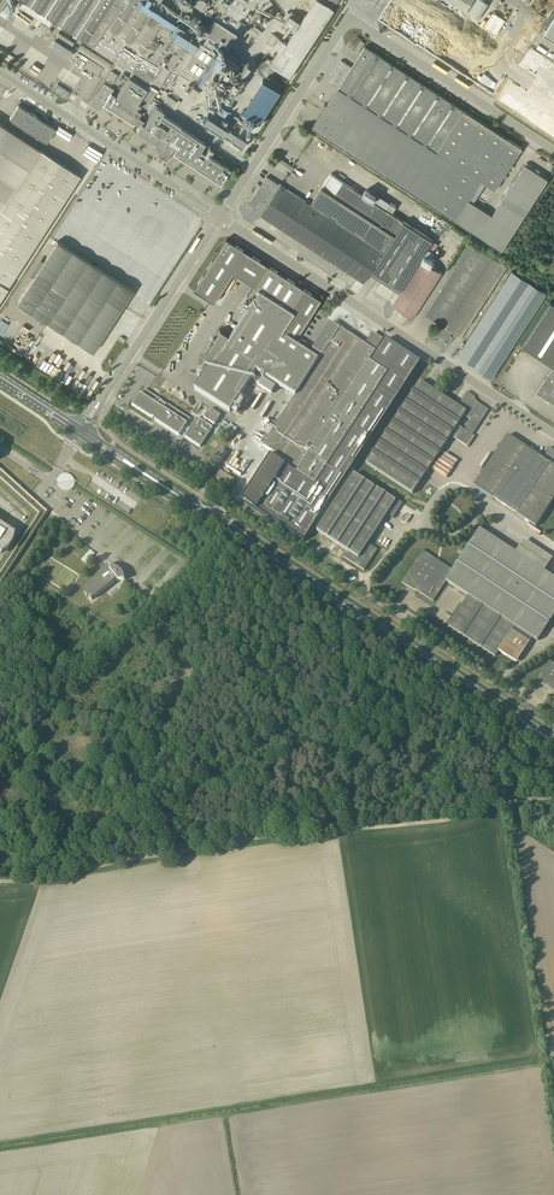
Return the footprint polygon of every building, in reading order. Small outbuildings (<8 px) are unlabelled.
[(156,0),(22,0),(20,3),(25,6),(24,9),(34,15),(35,13),(50,23),(52,20),(94,47),(106,28),(177,72),(199,38),(203,31),(156,0)] [(222,8),(216,17),(234,28),(234,29),(236,30),(239,32),(241,29),(245,23),(240,20),(253,0),(210,0),(222,8)] [(270,64),(282,71),(286,75),(290,77),(334,10),(318,0),(315,0),(287,43),(280,38),(275,45),(280,49),(270,64)] [(466,11),(473,0),(449,0),(466,11)] [(467,12),(479,19),(489,4),(483,0),(475,0),(467,12)] [(212,16),(216,9),(206,3),(202,10),(212,16)] [(385,8),(378,18),(396,30),(403,19),(385,8)] [(494,13),(494,14),(492,13),(485,25),(490,29),(498,16),(499,16),(494,13)] [(290,14),(285,22),(296,28),(300,21),(290,14)] [(505,20),(498,16),(490,29),(497,33),(505,20)] [(544,35),(553,42),(553,19),(544,35)] [(134,123),(139,126),(144,119),(142,118),(139,117),(139,116),(141,112),(134,107),(135,107),(138,102),(141,104),(146,107),(164,80),(170,83),(177,72),(106,28),(94,47),(132,71),(129,76),(126,74),(122,79),(125,81),(116,96),(112,93),(111,92),(103,104),(104,105),(133,124),(134,123)] [(74,42),(58,33),(50,46),(69,58),(73,51),(70,49),(74,42)] [(210,45),(199,38),(177,72),(194,83),(199,76),(212,85),(214,81),(223,87),(226,82),(227,83),(231,77),(230,76),(234,71),(225,65),(229,58),(226,56),(229,52),(230,50),(223,45),(223,46),(222,45),(218,51),(214,48),(210,45)] [(464,111),(370,50),(365,46),(352,67),(342,60),(328,81),(338,88),(437,152),(464,111)] [(504,95),(553,128),(553,71),(530,56),(511,85),(509,84),(506,88),(508,89),(504,95)] [(199,90),(193,86),(188,83),(184,89),(195,96),(199,90)] [(66,98),(70,92),(57,84),(53,90),(66,98)] [(99,107),(110,90),(104,86),(93,103),(99,107)] [(455,163),(437,152),(338,88),(326,106),(324,105),(323,107),(325,109),(313,128),(429,203),(455,163)] [(220,90),(216,97),(221,101),(226,100),(229,96),(220,90)] [(236,123),(240,118),(220,104),(216,108),(236,123)] [(80,175),(39,149),(45,141),(46,142),(55,129),(18,105),(10,118),(13,120),(9,127),(10,127),(9,129),(0,123),(0,298),(80,175)] [(146,121),(144,119),(139,126),(137,130),(155,142),(153,145),(161,149),(161,150),(162,150),(166,152),(165,154),(167,156),(168,156),(170,153),(170,152),(171,151),(172,152),(220,182),(219,183),(220,183),(224,177),(225,178),(227,175),(226,173),(230,168),(229,167),(229,168),(201,149),(205,142),(181,126),(181,125),(163,113),(164,111),(156,105),(149,116),(147,119),(146,121)] [(522,148),(481,122),(464,111),(437,152),(455,163),(429,203),(470,229),(476,233),(502,250),(548,179),(525,164),(492,215),(489,213),(474,203),(486,184),(495,189),(522,148)] [(243,147),(247,141),(207,114),(203,121),(243,147)] [(293,170),(295,167),(286,162),(284,164),(293,170)] [(267,176),(247,206),(364,283),(371,272),(400,291),(433,240),(343,181),(335,193),(323,185),(311,204),(267,176)] [(459,244),(464,236),(451,227),(446,235),(459,244)] [(293,345),(322,299),(227,238),(207,269),(194,290),(210,300),(215,303),(228,282),(232,276),(238,280),(240,276),(254,285),(249,293),(247,295),(253,298),(236,324),(234,327),(229,335),(220,329),(200,362),(208,368),(194,390),(230,413),(256,372),(295,397),(297,394),(289,389),(303,368),(311,373),(318,361),(293,345)] [(57,241),(17,302),(93,352),(133,290),(57,241)] [(458,264),(425,314),(441,324),(436,333),(451,342),(456,334),(461,337),(507,266),(499,261),(469,242),(456,262),(458,264)] [(37,258),(27,274),(30,276),(41,260),(37,258)] [(421,260),(392,305),(413,318),(442,273),(421,260)] [(492,377),(538,305),(547,293),(512,271),(458,354),(475,365),(474,367),(490,377),(491,376),(492,377)] [(550,301),(522,345),(553,366),(536,393),(553,405),(553,304),(550,301)] [(330,503),(333,498),(409,382),(373,358),(376,353),(340,329),(330,323),(313,351),(322,356),(318,361),(311,373),(303,368),(289,389),(297,394),(295,397),(262,447),(280,459),(271,472),(290,484),(297,474),(314,486),(311,491),(330,503)] [(442,430),(458,407),(420,382),(366,464),(413,494),(451,436),(442,430)] [(145,390),(141,395),(141,394),(133,407),(152,419),(153,421),(155,422),(179,437),(184,429),(189,431),(185,437),(200,447),(213,428),(197,418),(190,429),(186,426),(187,424),(186,424),(190,419),(190,418),(145,389),(145,390)] [(468,447),(475,437),(472,435),(489,410),(474,400),(474,399),(475,397),(467,392),(458,407),(442,430),(451,436),(468,447)] [(207,413),(218,420),(221,415),(210,408),(207,413)] [(207,413),(204,418),(215,424),(218,420),(207,413)] [(505,506),(538,457),(526,449),(527,448),(507,436),(500,446),(496,451),(497,451),(484,471),(483,471),(480,476),(481,476),(474,487),(493,499),(494,498),(505,506)] [(550,448),(542,460),(538,457),(505,506),(517,514),(517,515),(536,527),(553,500),(553,451),(550,448)] [(223,461),(228,453),(222,449),(217,457),(223,461)] [(220,471),(216,478),(230,487),(234,480),(220,471)] [(73,477),(71,476),(69,474),(67,474),(66,474),(63,475),(60,477),(58,479),(58,482),(58,485),(59,488),(61,490),(63,491),(66,492),(68,492),(71,491),(72,490),(74,488),(75,486),(75,484),(75,481),(74,479),(73,477)] [(369,544),(387,515),(393,519),(403,503),(396,499),(395,501),(354,474),(317,531),(347,551),(344,557),(364,571),(378,550),(369,544)] [(267,493),(271,487),(266,484),(262,490),(267,493)] [(0,554),(1,555),(4,553),(6,551),(8,549),(10,547),(12,544),(13,541),(14,538),(14,535),(13,534),(0,526),(0,554)] [(402,583),(405,585),(408,587),(409,586),(415,589),(433,602),(446,582),(468,596),(448,626),(495,657),(499,651),(505,642),(522,653),(522,652),(532,638),(537,642),(541,637),(553,616),(553,578),(552,577),(548,575),(544,572),(516,553),(485,533),(479,530),(478,532),(477,534),(469,545),(468,547),(465,552),(453,570),(440,562),(437,560),(423,551),(402,583)] [(90,550),(81,560),(85,563),(94,553),(90,550)] [(87,597),(88,597),(89,596),(92,600),(116,581),(125,581),(125,578),(124,576),(123,574),(122,572),(120,571),(118,569),(116,568),(114,568),(112,568),(111,569),(107,566),(87,589),(85,588),(85,589),(85,591),(85,592),(85,593),(85,594),(86,596),(87,597)] [(549,661),(536,681),(541,685),(542,683),(553,691),(553,664),(549,661)]
